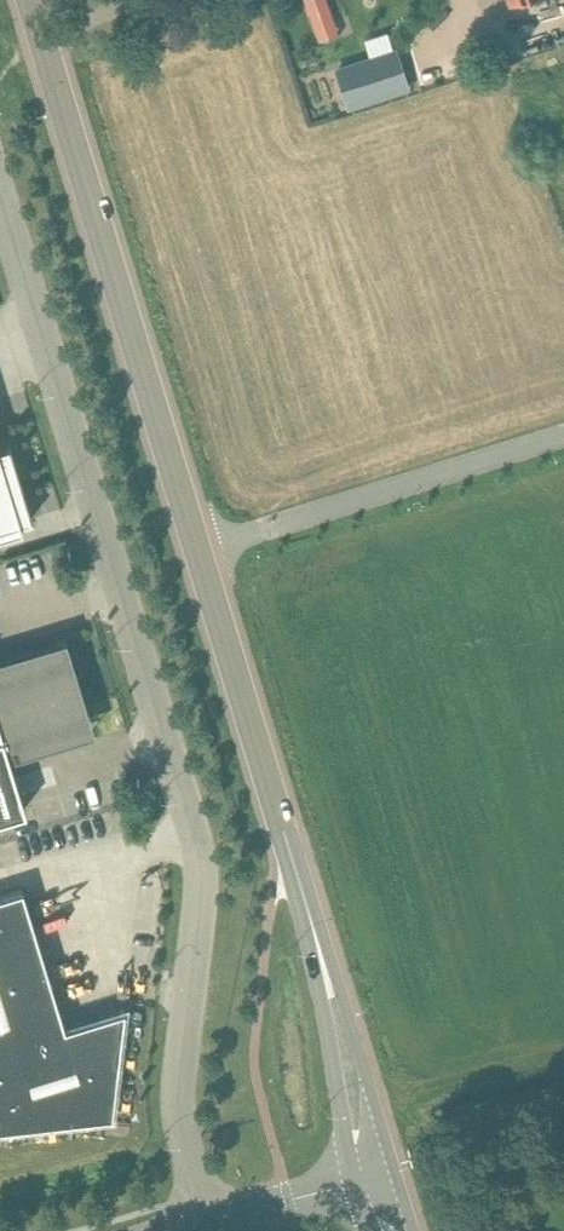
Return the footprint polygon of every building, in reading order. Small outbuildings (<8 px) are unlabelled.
[(311,13),(329,6),(327,0),(306,0),(311,13)] [(407,91),(396,53),(338,71),(349,108),(407,91)] [(32,518),(32,516),(30,517),(8,445),(0,447),(0,528),(32,518)] [(24,810),(5,748),(10,747),(13,756),(18,755),(15,747),(39,740),(41,746),(40,746),(41,748),(62,742),(62,739),(61,740),(59,734),(84,726),(60,646),(35,654),(33,648),(34,648),(33,646),(12,653),(12,655),(13,654),(15,660),(0,665),(0,817),(24,810)] [(111,1114),(123,1009),(64,1027),(22,889),(0,895),(0,1127),(111,1114)]
